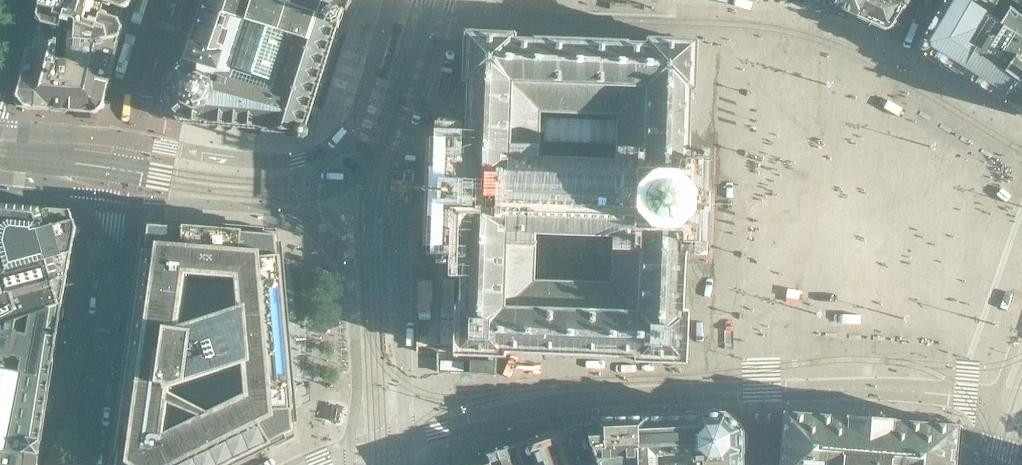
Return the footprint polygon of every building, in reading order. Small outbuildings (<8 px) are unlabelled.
[(137,0),(41,0),(37,15),(43,24),(61,28),(58,40),(54,101),(52,104),(67,105),(66,110),(67,110),(73,81),(76,81),(84,39),(121,37),(121,36),(124,27),(119,19),(123,8),(131,3),(136,4),(137,0)] [(192,42),(191,42),(190,45),(190,46),(191,47),(192,48),(189,56),(188,55),(187,56),(187,57),(186,57),(185,60),(187,61),(185,62),(185,63),(185,65),(185,66),(173,76),(173,75),(170,75),(168,77),(168,80),(169,82),(170,82),(168,98),(166,100),(166,102),(168,105),(170,105),(171,104),(181,116),(180,117),(180,119),(182,121),(185,122),(187,120),(187,117),(203,118),(203,121),(204,123),(248,127),(264,128),(264,130),(303,133),(304,133),(336,28),(338,28),(344,10),(346,10),(349,0),(206,0),(192,42)] [(864,0),(834,0),(836,3),(835,3),(835,4),(835,6),(838,7),(839,7),(849,11),(849,13),(851,13),(852,13),(853,13),(856,14),(856,15),(856,16),(857,16),(857,17),(864,0)] [(903,6),(904,7),(905,6),(905,5),(892,0),(864,0),(857,17),(858,17),(865,20),(865,19),(884,28),(884,29),(885,29),(885,28),(886,28),(888,28),(890,27),(891,26),(892,25),(893,25),(893,24),(894,23),(893,23),(903,6)] [(1009,9),(1001,21),(966,0),(946,0),(941,8),(940,10),(932,24),(931,23),(930,25),(931,25),(923,39),(922,39),(921,40),(922,42),(924,51),(924,53),(926,54),(926,53),(939,61),(938,61),(940,62),(953,69),(952,70),(954,71),(954,70),(960,73),(959,74),(961,75),(961,74),(966,77),(966,78),(968,79),(979,85),(979,86),(981,87),(981,86),(992,93),(992,94),(994,95),(994,94),(999,98),(1001,99),(1002,98),(1009,102),(1008,103),(1021,112),(1021,20),(1009,9)] [(995,0),(966,0),(1001,21),(1009,9),(995,0)] [(54,101),(58,40),(54,41),(51,37),(50,36),(49,35),(47,34),(45,34),(43,34),(41,34),(39,34),(38,35),(37,36),(35,37),(34,38),(34,40),(33,41),(33,42),(33,43),(33,47),(30,48),(17,100),(22,107),(52,109),(52,104),(54,101)] [(635,365),(676,366),(685,367),(686,316),(682,316),(685,252),(705,253),(708,152),(689,151),(691,94),(694,94),(696,43),(646,42),(646,45),(625,45),(625,43),(541,40),(541,42),(515,41),(515,38),(465,36),(463,86),(467,86),(465,145),(446,145),(442,251),(462,252),(461,309),(456,309),(454,359),(504,361),(505,353),(526,354),(526,355),(614,358),(614,357),(635,358),(635,365)] [(109,84),(120,37),(121,37),(84,39),(76,81),(109,84)] [(104,104),(109,84),(76,81),(73,81),(67,110),(93,112),(95,112),(97,112),(98,111),(100,110),(101,109),(102,108),(103,107),(104,105),(104,104)] [(78,228),(75,220),(73,220),(71,210),(69,210),(0,204),(0,325),(63,305),(78,228)] [(282,260),(281,260),(280,255),(278,255),(277,235),(243,232),(243,230),(238,230),(238,229),(189,225),(189,226),(184,226),(183,228),(150,225),(146,250),(145,250),(144,254),(143,254),(133,329),(134,329),(133,338),(132,338),(117,447),(118,447),(117,452),(119,452),(117,464),(228,464),(268,445),(267,445),(272,443),(271,441),(294,430),(292,409),(294,409),(293,404),(294,404),(282,260)] [(46,409),(54,363),(54,362),(55,362),(54,361),(57,342),(63,305),(0,325),(0,464),(38,464),(39,455),(41,442),(42,442),(42,441),(42,440),(46,409)] [(340,394),(328,392),(323,415),(335,417),(340,394)] [(741,458),(742,457),(742,454),(743,453),(743,449),(742,449),(741,433),(742,433),(742,429),(739,427),(727,417),(728,416),(725,413),(721,414),(721,415),(705,415),(705,414),(702,415),(701,416),(696,416),(696,417),(698,451),(700,451),(701,464),(742,464),(741,458)] [(955,459),(956,459),(956,456),(955,456),(956,445),(957,445),(957,442),(956,442),(957,437),(958,437),(958,432),(957,432),(957,427),(952,426),(952,425),(948,425),(948,426),(942,426),(937,425),(937,424),(935,424),(935,425),(924,424),(924,423),(921,423),(921,424),(910,423),(911,422),(908,422),(908,423),(897,422),(897,421),(896,421),(896,420),(892,420),(883,420),(883,419),(860,417),(860,418),(851,417),(851,416),(847,416),(847,417),(846,417),(846,418),(836,417),(836,416),(833,416),(833,417),(822,416),(822,415),(819,415),(819,416),(809,415),(809,414),(806,414),(806,415),(795,414),(795,413),(791,413),(791,414),(785,413),(785,419),(784,419),(780,464),(954,464),(955,459)] [(698,451),(696,417),(685,417),(685,416),(663,417),(663,418),(652,419),(652,418),(648,418),(650,453),(698,451)] [(700,451),(698,451),(650,453),(648,418),(648,417),(619,418),(619,419),(619,420),(601,421),(601,420),(601,419),(595,419),(595,424),(584,424),(597,464),(701,464),(700,451)] [(584,424),(583,424),(566,430),(577,464),(597,464),(584,424)] [(566,430),(566,429),(565,430),(565,431),(551,436),(551,434),(549,435),(559,464),(577,464),(566,430)] [(549,435),(549,434),(547,435),(547,436),(529,442),(529,441),(527,442),(527,443),(535,464),(559,464),(549,435)] [(527,443),(507,450),(512,464),(535,464),(527,443)] [(507,450),(488,456),(491,464),(512,464),(507,450)] [(488,456),(473,461),(462,464),(491,464),(488,456)]
